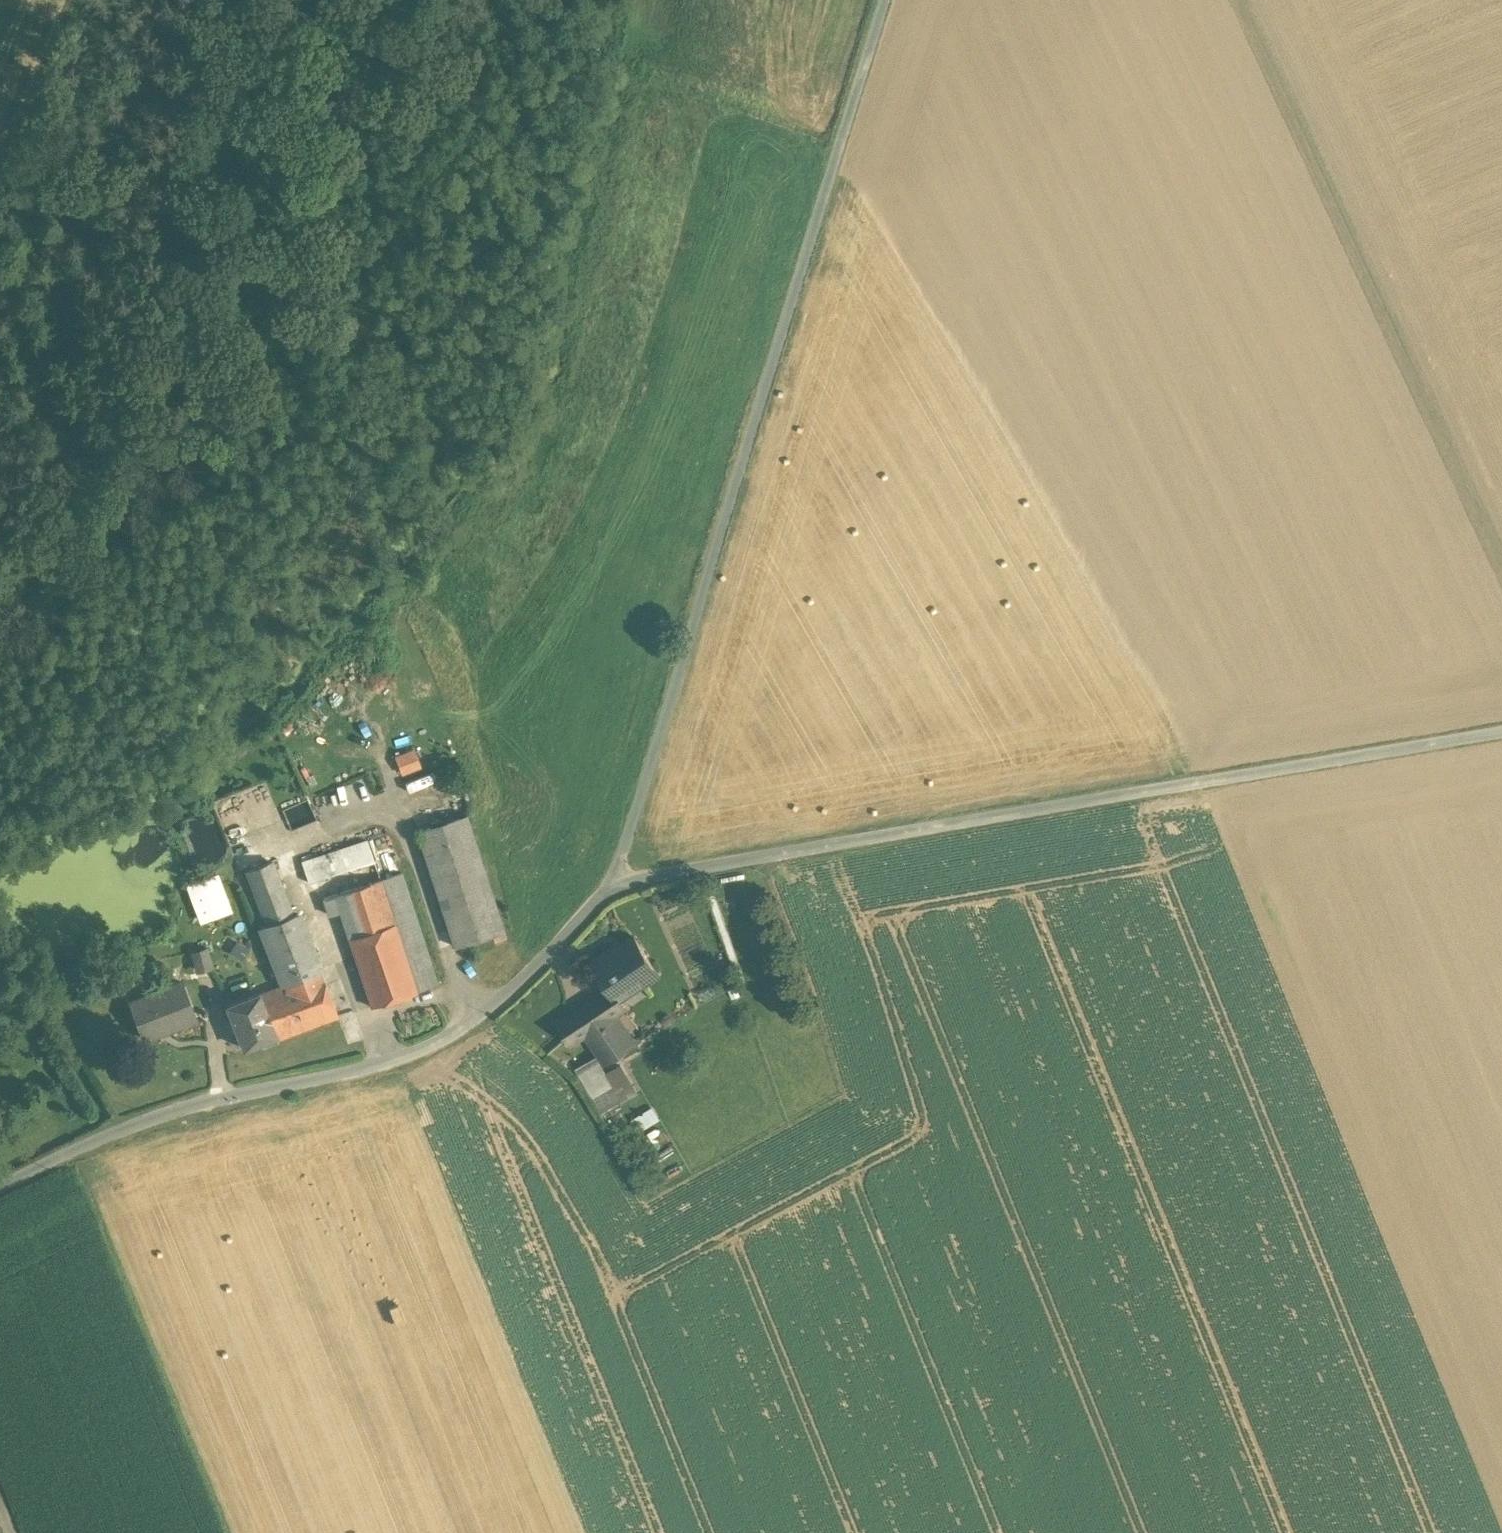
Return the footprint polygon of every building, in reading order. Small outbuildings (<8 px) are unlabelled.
[(396,756),(402,771),(419,766),(413,750),(396,756)] [(317,819),(307,797),(283,808),(293,829),(317,819)] [(467,814),(417,830),(454,947),(504,931),(467,814)] [(309,882),(375,861),(368,840),(302,862),(309,882)] [(272,861),(246,871),(267,924),(292,915),(272,861)] [(402,872),(381,879),(395,923),(417,992),(417,993),(438,985),(402,872)] [(229,909),(217,877),(203,882),(205,887),(200,889),(202,893),(193,896),(202,920),(229,909)] [(381,879),(324,898),(329,915),(341,911),(349,938),(395,923),(381,879)] [(267,924),(261,927),(284,985),(321,971),(298,913),(292,915),(267,924)] [(395,923),(349,938),(371,1007),(417,993),(417,992),(395,923)] [(611,949),(593,961),(611,988),(620,1002),(622,1001),(619,997),(642,982),(644,985),(660,974),(634,936),(613,950),(611,949)] [(211,966),(206,947),(193,952),(197,970),(211,966)] [(284,985),(260,995),(277,1039),(338,1016),(321,971),(284,985)] [(181,982),(130,1002),(144,1038),(195,1018),(181,982)] [(611,988),(603,993),(616,1013),(626,1006),(622,1001),(620,1002),(611,988)] [(259,993),(227,1006),(243,1048),(261,1041),(263,1046),(278,1041),(277,1039),(260,995),(259,993)] [(603,993),(559,1022),(574,1044),(587,1035),(604,1061),(626,1049),(609,1024),(619,1017),(616,1013),(603,993)] [(636,1043),(619,1017),(609,1024),(626,1049),(636,1043)] [(608,1072),(600,1059),(579,1072),(603,1112),(639,1091),(623,1063),(608,1072)] [(634,1119),(641,1131),(661,1119),(654,1106),(634,1119)]
